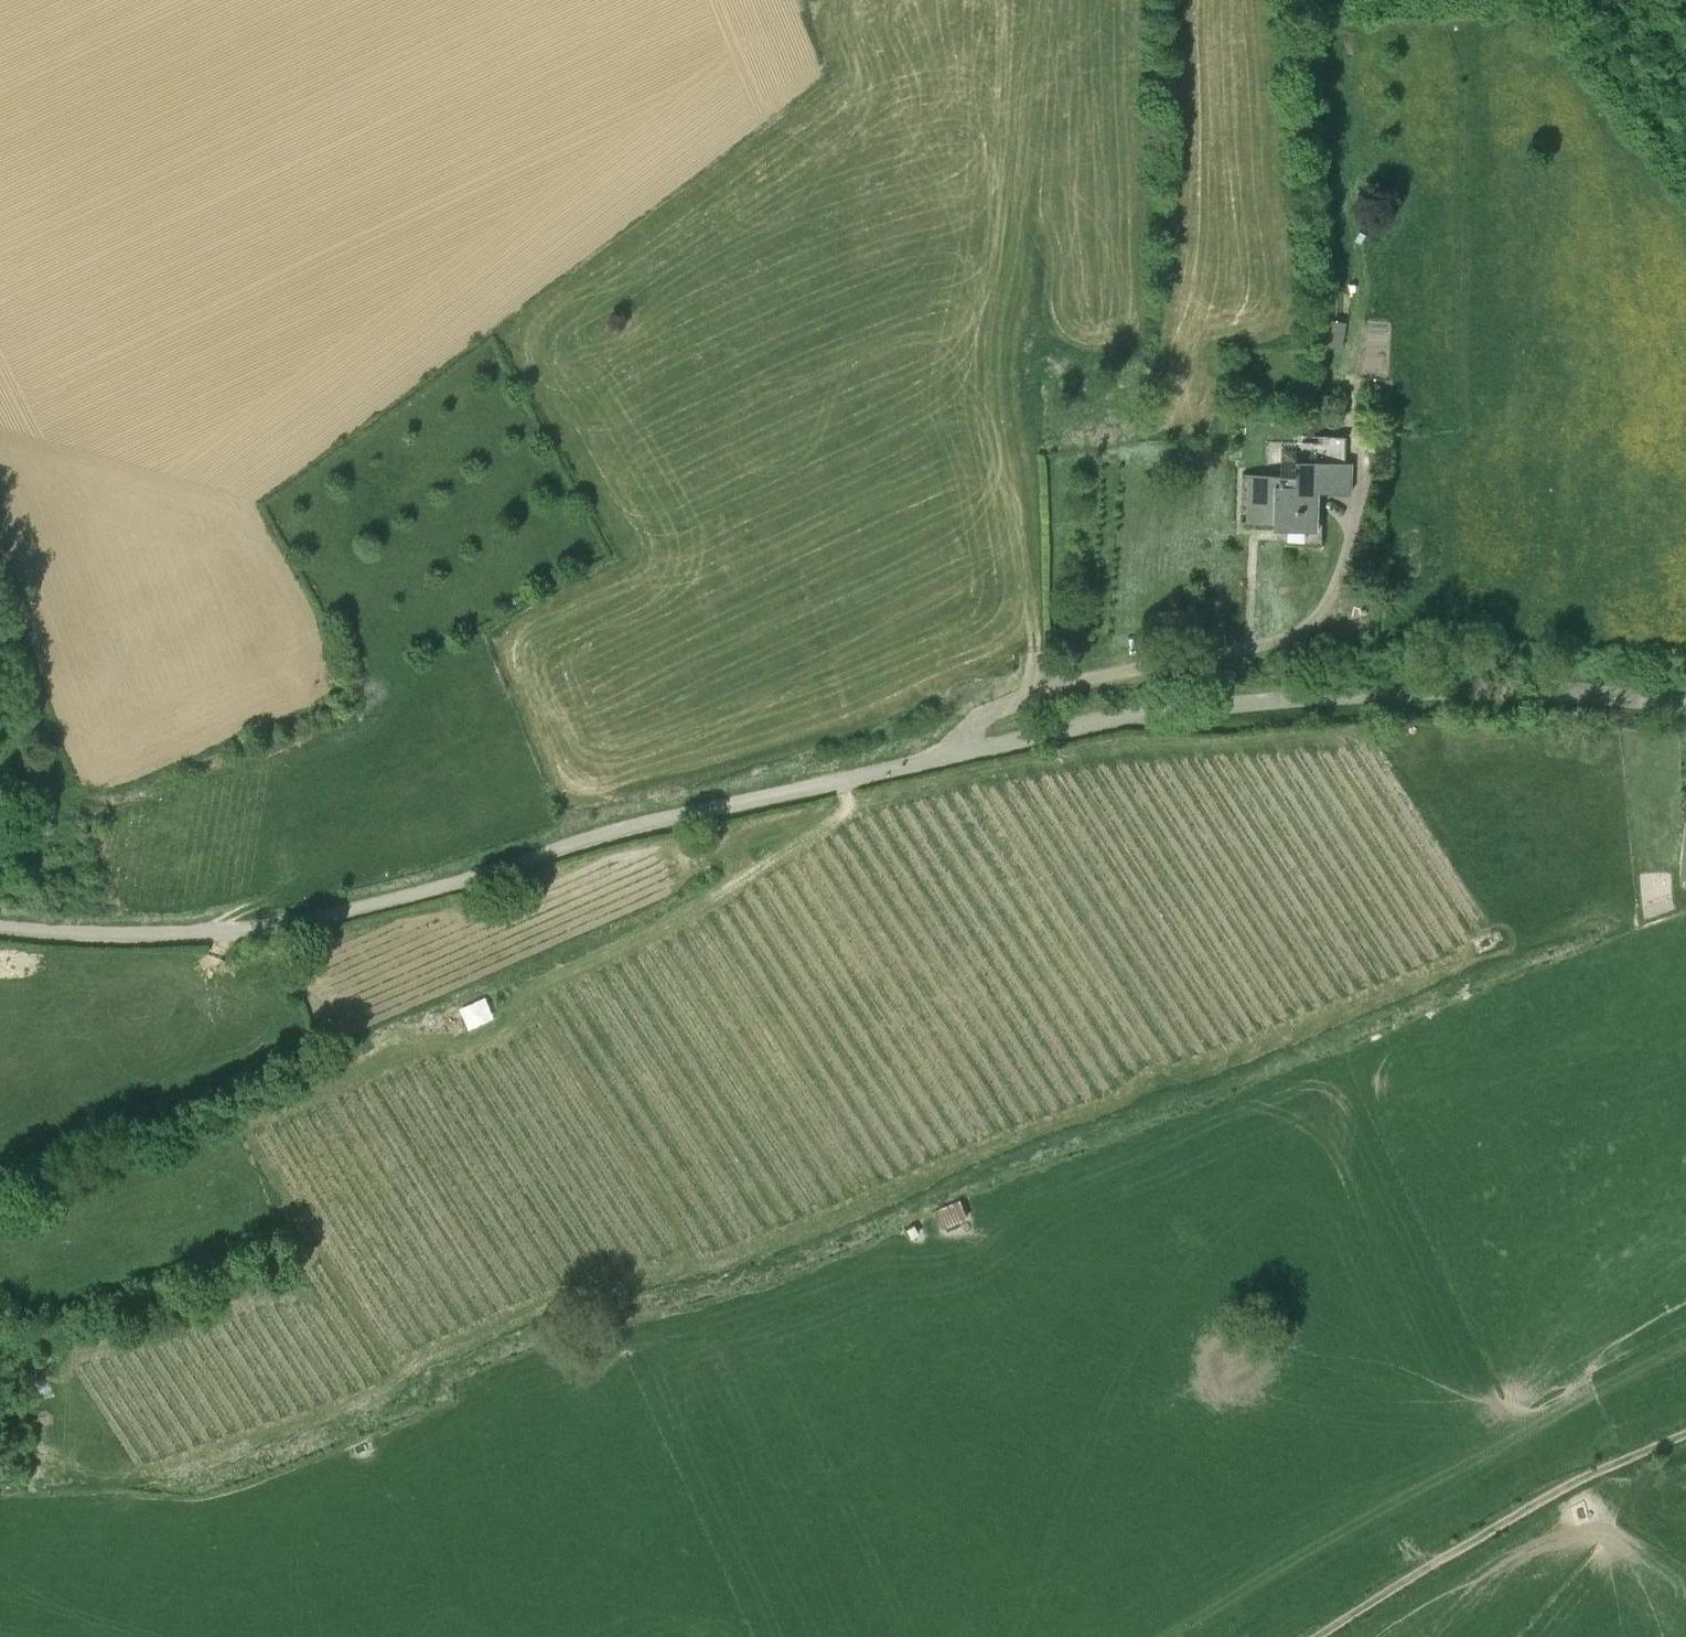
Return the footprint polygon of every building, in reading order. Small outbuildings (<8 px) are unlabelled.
[(1330,316),(1319,314),(1314,343),(1341,348),(1346,322),(1330,319),(1330,316)] [(1352,463),(1345,461),(1346,437),(1319,436),(1318,442),(1302,441),(1301,461),(1296,461),(1295,476),(1279,476),(1250,474),(1248,522),(1286,523),(1285,545),(1321,546),(1322,530),(1313,529),(1314,492),(1351,493),(1352,463)] [(963,1198),(938,1209),(946,1227),(971,1216),(963,1198)]
